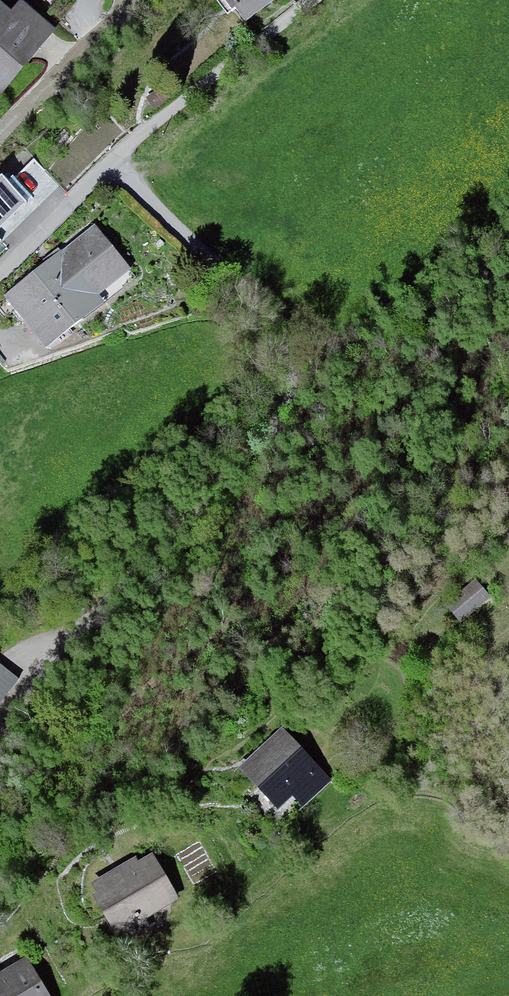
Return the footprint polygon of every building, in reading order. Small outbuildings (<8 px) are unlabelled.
[(242,27),(275,0),(220,0),(242,27)] [(0,10),(0,97),(4,100),(56,34),(21,6),(11,19),(0,10)] [(65,190),(30,155),(0,185),(0,254),(65,190)] [(98,224),(3,301),(10,309),(42,352),(102,314),(95,304),(135,270),(98,224)] [(486,602),(474,588),(449,610),(461,624),(486,602)] [(30,688),(0,661),(0,720),(30,688)] [(279,727),(231,768),(271,816),(295,795),(304,807),(329,785),(279,727)] [(149,851),(86,879),(117,943),(180,912),(149,851)] [(26,953),(0,967),(0,995),(45,995),(26,953)]
